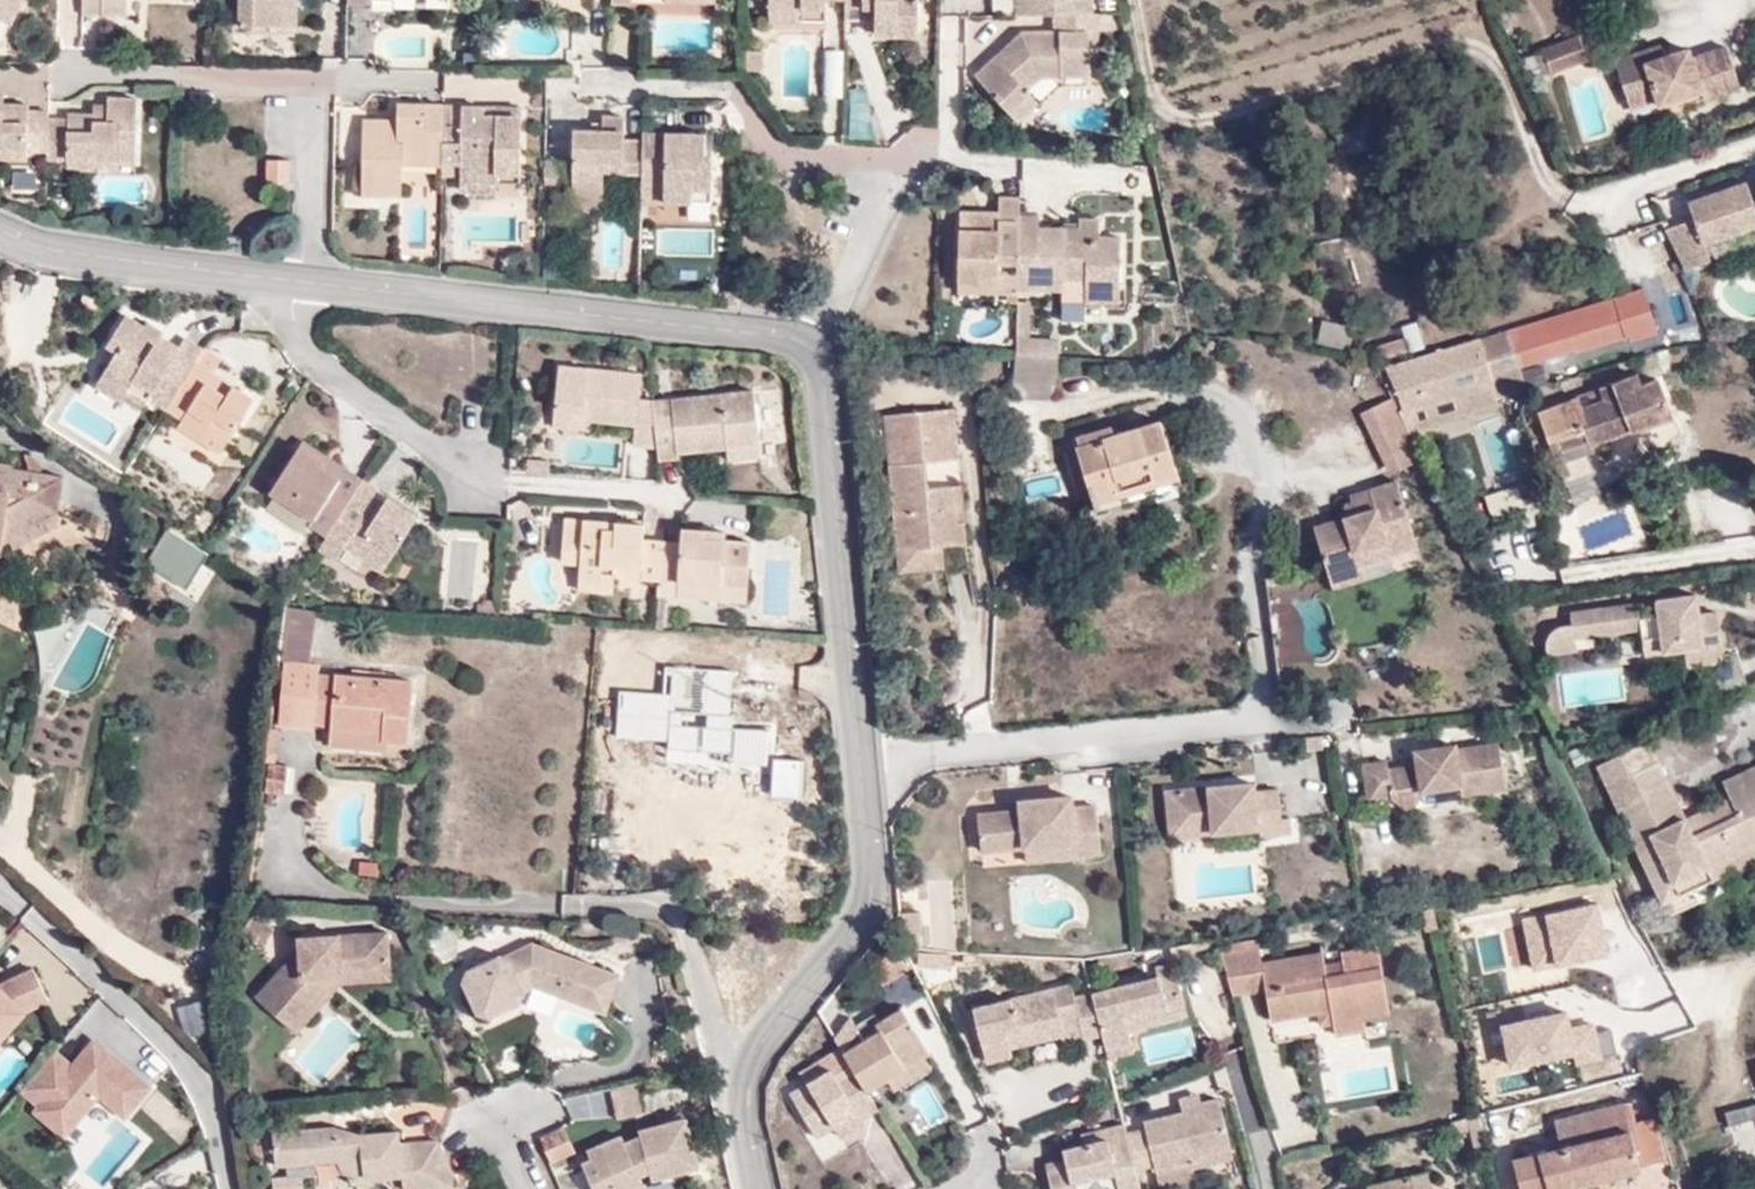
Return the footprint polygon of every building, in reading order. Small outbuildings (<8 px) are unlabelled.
[(11,26),(24,0),(0,0),(0,19),(11,26)] [(85,18),(132,18),(132,0),(85,0),(85,18)] [(235,20),(278,21),(279,0),(235,0),(235,20)] [(278,21),(294,21),(294,0),(279,0),(278,21)] [(840,2),(846,2),(846,0),(772,0),(772,7),(814,8),(813,14),(838,14),(840,2)] [(868,30),(921,30),(922,0),(869,0),(868,30)] [(1012,14),(1052,14),(1051,34),(1020,33),(973,76),(1005,115),(1029,94),(1023,86),(1033,77),(1087,77),(1088,55),(1097,56),(1099,15),(1091,14),(1092,0),(1013,0),(1012,14)] [(814,8),(772,7),(772,21),(813,22),(813,14),(814,8)] [(1576,42),(1542,56),(1550,79),(1586,66),(1576,42)] [(763,72),(763,51),(748,51),(749,71),(763,72)] [(1648,69),(1645,58),(1614,67),(1629,114),(1659,104),(1662,110),(1700,99),(1703,106),(1738,95),(1725,54),(1690,65),(1687,57),(1648,69)] [(580,65),(579,94),(630,94),(630,66),(580,65)] [(1029,94),(1005,115),(1013,124),(1036,105),(1029,94)] [(68,157),(96,157),(96,149),(122,150),(122,155),(137,155),(138,96),(110,95),(110,109),(71,109),(71,113),(53,113),(52,106),(33,105),(33,101),(0,98),(0,139),(9,140),(8,151),(28,152),(29,139),(50,140),(50,149),(68,151),(68,157)] [(400,168),(458,168),(458,179),(494,180),(494,171),(517,171),(517,125),(477,124),(478,107),(435,106),(433,100),(392,100),(391,117),(359,116),(357,194),(399,196),(400,168)] [(841,105),(838,150),(870,150),(858,101),(841,105)] [(517,125),(517,108),(478,107),(477,124),(517,125)] [(599,130),(570,128),(567,203),(598,206),(600,167),(636,170),(635,179),(655,180),(654,200),(689,202),(689,189),(709,190),(712,136),(638,131),(637,138),(621,137),(621,118),(600,116),(599,130)] [(8,151),(9,140),(0,139),(0,151),(8,151)] [(96,162),(123,162),(122,155),(122,150),(96,149),(96,157),(96,162)] [(291,185),(292,154),(259,150),(258,183),(291,185)] [(555,156),(537,156),(537,173),(555,173),(555,156)] [(494,180),(517,181),(517,171),(494,171),(494,180)] [(458,189),(493,189),(494,180),(458,179),(458,189)] [(1754,229),(1754,214),(1745,185),(1686,204),(1691,221),(1662,232),(1682,272),(1707,264),(1702,247),(1754,229)] [(1014,283),(1013,290),(1057,292),(1058,280),(1080,280),(1079,294),(1080,308),(1114,309),(1117,240),(1094,238),(1096,220),(1075,218),(1074,230),(1035,228),(1036,217),(1017,215),(1018,199),(997,199),(997,213),(996,226),(975,226),(976,221),(957,221),(954,282),(1014,283)] [(997,213),(957,213),(957,221),(976,221),(975,226),(996,226),(997,213)] [(1058,280),(1057,292),(1079,294),(1080,280),(1058,280)] [(1653,294),(1516,331),(1526,367),(1579,353),(1580,357),(1639,340),(1641,346),(1669,338),(1653,294)] [(1026,302),(1012,301),(1010,339),(1025,339),(1026,302)] [(209,372),(193,362),(198,352),(180,341),(173,350),(166,362),(151,350),(158,339),(160,335),(142,322),(138,326),(121,316),(102,346),(112,354),(91,386),(116,404),(122,397),(140,408),(146,401),(177,423),(174,428),(194,443),(203,430),(222,444),(248,402),(230,388),(222,399),(203,385),(209,372)] [(1320,321),(1313,343),(1345,352),(1351,329),(1320,321)] [(1417,322),(1400,327),(1407,353),(1424,348),(1417,322)] [(1526,367),(1516,331),(1394,369),(1414,417),(1489,395),(1483,379),(1526,367)] [(1385,364),(1408,352),(1401,337),(1377,349),(1385,364)] [(166,362),(173,350),(158,339),(151,350),(166,362)] [(1011,358),(1053,360),(1054,341),(1025,339),(1010,339),(1009,358),(1011,358)] [(193,362),(209,372),(214,362),(198,352),(193,362)] [(1050,400),(1053,360),(1011,358),(1010,398),(1050,400)] [(675,461),(674,451),(725,446),(757,443),(752,393),(649,401),(636,401),(639,375),(555,368),(552,408),(589,413),(588,421),(633,428),(631,447),(654,448),(655,463),(675,461)] [(222,399),(230,388),(209,372),(203,385),(222,399)] [(1597,450),(1678,422),(1665,383),(1646,388),(1641,379),(1545,411),(1558,450),(1563,448),(1573,477),(1569,480),(1583,520),(1616,509),(1597,450)] [(589,413),(552,408),(551,427),(587,432),(588,421),(589,413)] [(900,463),(885,464),(889,551),(933,549),(957,548),(956,526),(948,526),(946,489),(922,490),(921,464),(954,463),(952,411),(898,414),(900,463)] [(883,414),(885,464),(900,463),(898,414),(883,414)] [(1115,436),(1111,426),(1073,437),(1095,513),(1182,488),(1161,424),(1115,436)] [(203,430),(194,443),(214,456),(222,444),(203,430)] [(758,460),(757,443),(725,446),(726,461),(758,460)] [(343,473),(298,444),(294,450),(309,458),(307,464),(335,484),(343,473)] [(365,507),(374,494),(343,473),(335,484),(307,464),(309,458),(294,450),(267,492),(310,522),(308,526),(322,537),(313,549),(332,562),(342,548),(378,574),(413,519),(383,499),(376,512),(365,507)] [(54,510),(59,479),(7,469),(7,463),(0,462),(0,534),(54,510)] [(1338,526),(1316,533),(1330,581),(1361,570),(1357,556),(1387,546),(1392,561),(1419,552),(1399,486),(1352,501),(1353,505),(1345,509),(1338,526)] [(955,489),(946,489),(948,526),(956,526),(955,489)] [(51,526),(54,510),(0,534),(0,552),(51,526)] [(614,574),(658,578),(746,586),(749,545),(722,542),(723,534),(679,529),(677,544),(641,540),(642,527),(560,520),(558,562),(578,564),(576,589),(611,593),(614,574)] [(184,590),(206,554),(164,529),(142,565),(184,590)] [(1357,556),(1361,570),(1392,561),(1387,546),(1357,556)] [(933,549),(889,551),(889,572),(933,570),(933,549)] [(1361,570),(1330,581),(1335,594),(1365,584),(1361,570)] [(656,595),(745,602),(746,586),(658,578),(656,595)] [(1545,656),(1576,653),(1574,640),(1640,631),(1643,658),(1684,652),(1685,667),(1703,665),(1708,697),(1745,685),(1735,656),(1727,657),(1724,658),(1717,614),(1698,617),(1695,599),(1656,604),(1658,619),(1639,622),(1637,607),(1569,615),(1570,626),(1561,628),(1556,630),(1553,631),(1551,633),(1549,634),(1548,636),(1548,637),(1546,639),(1546,640),(1545,643),(1544,645),(1544,646),(1544,648),(1544,650),(1544,653),(1545,655),(1545,656)] [(302,618),(272,611),(265,666),(271,667),(293,669),(302,618)] [(655,744),(654,768),(771,771),(772,718),(745,717),(746,694),(731,693),(731,666),(663,664),(662,686),(616,685),(615,743),(655,744)] [(271,667),(267,728),(301,732),(304,679),(305,671),(293,669),(271,667)] [(304,679),(301,732),(318,734),(319,730),(377,737),(376,743),(395,745),(400,684),(304,679)] [(319,730),(318,734),(316,749),(375,755),(376,743),(377,737),(319,730)] [(1566,749),(1571,765),(1601,756),(1596,740),(1566,749)] [(1696,836),(1689,819),(1650,744),(1598,769),(1673,917),(1740,886),(1736,875),(1754,865),(1754,769),(1727,783),(1732,798),(1742,815),(1696,836)] [(1392,768),(1367,771),(1372,804),(1395,800),(1412,815),(1426,797),(1464,791),(1466,800),(1510,792),(1503,748),(1458,753),(1458,749),(1419,755),(1420,770),(1393,773),(1392,768)] [(277,758),(253,756),(251,784),(274,786),(277,758)] [(799,789),(798,759),(773,759),(774,789),(799,789)] [(1215,826),(1217,840),(1260,834),(1262,844),(1294,840),(1294,825),(1285,826),(1283,797),(1257,799),(1255,790),(1168,799),(1172,830),(1215,826)] [(1742,815),(1732,798),(1689,819),(1696,836),(1742,815)] [(985,861),(1029,858),(1078,852),(1079,865),(1104,862),(1100,814),(1075,816),(1073,803),(1025,809),(1026,818),(981,824),(985,861)] [(1215,826),(1172,830),(1173,845),(1217,840),(1215,826)] [(1029,858),(1030,870),(1079,865),(1078,852),(1029,858)] [(337,981),(389,976),(384,927),(296,937),(297,946),(253,997),(293,1031),(337,981)] [(530,982),(603,1009),(617,971),(528,941),(463,970),(460,979),(474,1009),(487,1014),(519,999),(522,987),(530,982)] [(1262,944),(1226,949),(1238,999),(1272,992),(1267,965),(1262,944)] [(1327,956),(1267,965),(1272,992),(1277,1025),(1321,1018),(1336,1015),(1339,1030),(1371,1023),(1395,1019),(1387,971),(1383,946),(1345,952),(1347,965),(1329,969),(1327,956)] [(28,1000),(55,990),(42,957),(4,973),(0,970),(0,1032),(28,1000)] [(1165,976),(1184,972),(1181,961),(1162,965),(1165,976)] [(1661,971),(1614,987),(1623,1012),(1670,995),(1661,971)] [(1084,1020),(1089,1039),(1108,1035),(1112,1058),(1141,1052),(1136,1030),(1175,1021),(1170,998),(1188,994),(1184,972),(1165,976),(1081,997),(1077,984),(978,1005),(992,1061),(1016,1056),(1014,1045),(1012,1037),(1084,1020)] [(1170,998),(1175,1021),(1193,1017),(1188,994),(1170,998)] [(851,1048),(857,1059),(815,1083),(797,1094),(823,1135),(842,1123),(864,1109),(870,1114),(883,1106),(874,1089),(893,1077),(933,1053),(938,1049),(909,1004),(882,1020),(886,1027),(851,1048)] [(1321,1018),(1324,1032),(1339,1030),(1336,1015),(1321,1018)] [(1070,1034),(1072,1043),(1089,1039),(1084,1020),(1012,1037),(1014,1045),(1070,1034)] [(1372,1036),(1371,1023),(1339,1030),(1342,1042),(1372,1036)] [(808,1068),(815,1083),(857,1059),(851,1048),(848,1043),(808,1068)] [(86,1044),(67,1068),(47,1052),(16,1091),(36,1107),(30,1114),(58,1137),(89,1098),(118,1121),(143,1090),(86,1044)] [(938,1064),(933,1053),(893,1077),(899,1088),(938,1064)] [(23,1073),(11,1055),(0,1062),(0,1088),(23,1073)] [(907,1093),(925,1126),(947,1115),(930,1081),(907,1093)] [(638,1111),(633,1082),(608,1089),(614,1115),(638,1111)] [(1202,1187),(1198,1169),(1194,1156),(1236,1148),(1225,1100),(1186,1107),(1186,1115),(1149,1122),(1151,1130),(1131,1133),(1130,1127),(1091,1134),(1093,1144),(1070,1149),(1071,1158),(1048,1163),(1054,1188),(1080,1188),(1078,1181),(1118,1173),(1122,1188),(1145,1188),(1141,1168),(1159,1165),(1164,1188),(1193,1188),(1202,1187)] [(1643,1169),(1642,1165),(1632,1122),(1627,1102),(1557,1118),(1563,1147),(1514,1162),(1521,1188),(1568,1188),(1643,1169)] [(1754,1118),(1754,1102),(1734,1108),(1738,1123),(1754,1118)] [(870,1114),(864,1109),(842,1123),(849,1136),(873,1122),(870,1114)] [(593,1188),(644,1188),(639,1175),(648,1170),(651,1176),(697,1165),(685,1117),(638,1127),(640,1132),(625,1140),(620,1133),(589,1147),(592,1154),(580,1162),(593,1188)] [(1655,1117),(1632,1122),(1642,1165),(1666,1158),(1655,1117)] [(430,1172),(449,1171),(435,1140),(398,1142),(397,1130),(357,1133),(331,1125),(270,1130),(273,1167),(333,1160),(341,1173),(360,1171),(361,1176),(401,1175),(402,1188),(405,1188),(431,1188),(430,1172)] [(553,1132),(530,1142),(539,1166),(565,1158),(553,1132)] [(1198,1169),(1239,1161),(1236,1148),(1194,1156),(1198,1169)] [(430,1172),(431,1188),(450,1188),(449,1171),(430,1172)] [(1430,1173),(1407,1178),(1410,1188),(1434,1188),(1430,1173)] [(1407,1178),(1370,1187),(1371,1188),(1410,1188),(1407,1178)]
